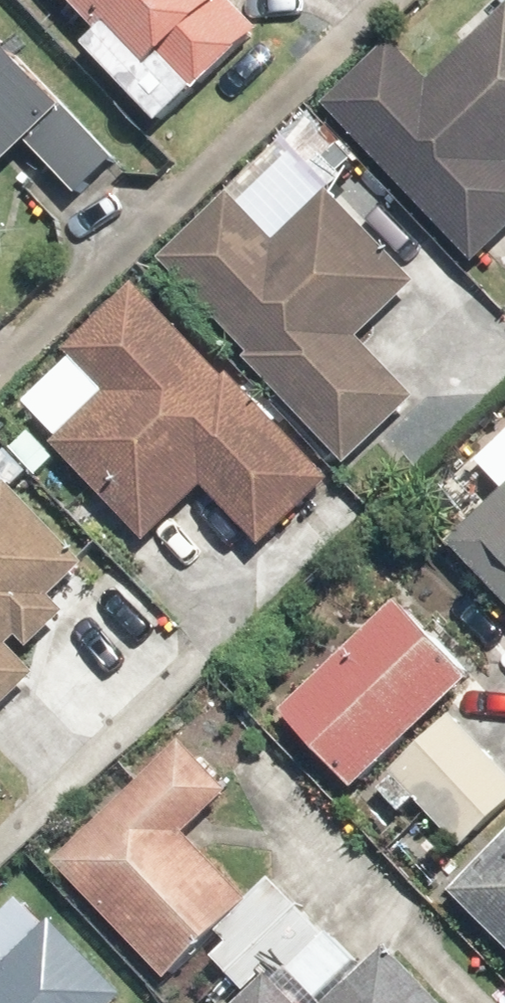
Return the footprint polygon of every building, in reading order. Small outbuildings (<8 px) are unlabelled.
[(164,116),(265,37),(236,0),(72,0),(164,116)] [(438,78),(400,37),(333,98),(485,265),(504,248),(504,21),(438,78)] [(73,110),(0,35),(0,180),(73,110)] [(245,190),(173,255),(357,460),(430,396),(372,332),(428,277),(341,187),(288,238),(245,190)] [(333,490),(142,280),(76,340),(115,383),(59,434),(159,542),(214,491),(267,549),(333,490)] [(8,646),(90,569),(13,489),(0,501),(0,718),(41,683),(8,646)] [(467,530),(504,573),(504,497),(467,530)] [(290,712),(355,786),(478,679),(413,604),(290,712)] [(466,843),(504,811),(504,753),(471,713),(403,769),(466,843)] [(262,908),(196,830),(238,792),(194,742),(67,853),(97,886),(95,887),(175,981),(262,908)] [(470,890),(504,928),(504,857),(470,890)] [(66,927),(0,987),(0,1002),(136,1002),(66,927)] [(403,947),(342,1002),(455,1002),(403,947)] [(249,1002),(299,1002),(276,979),(249,1002)]
